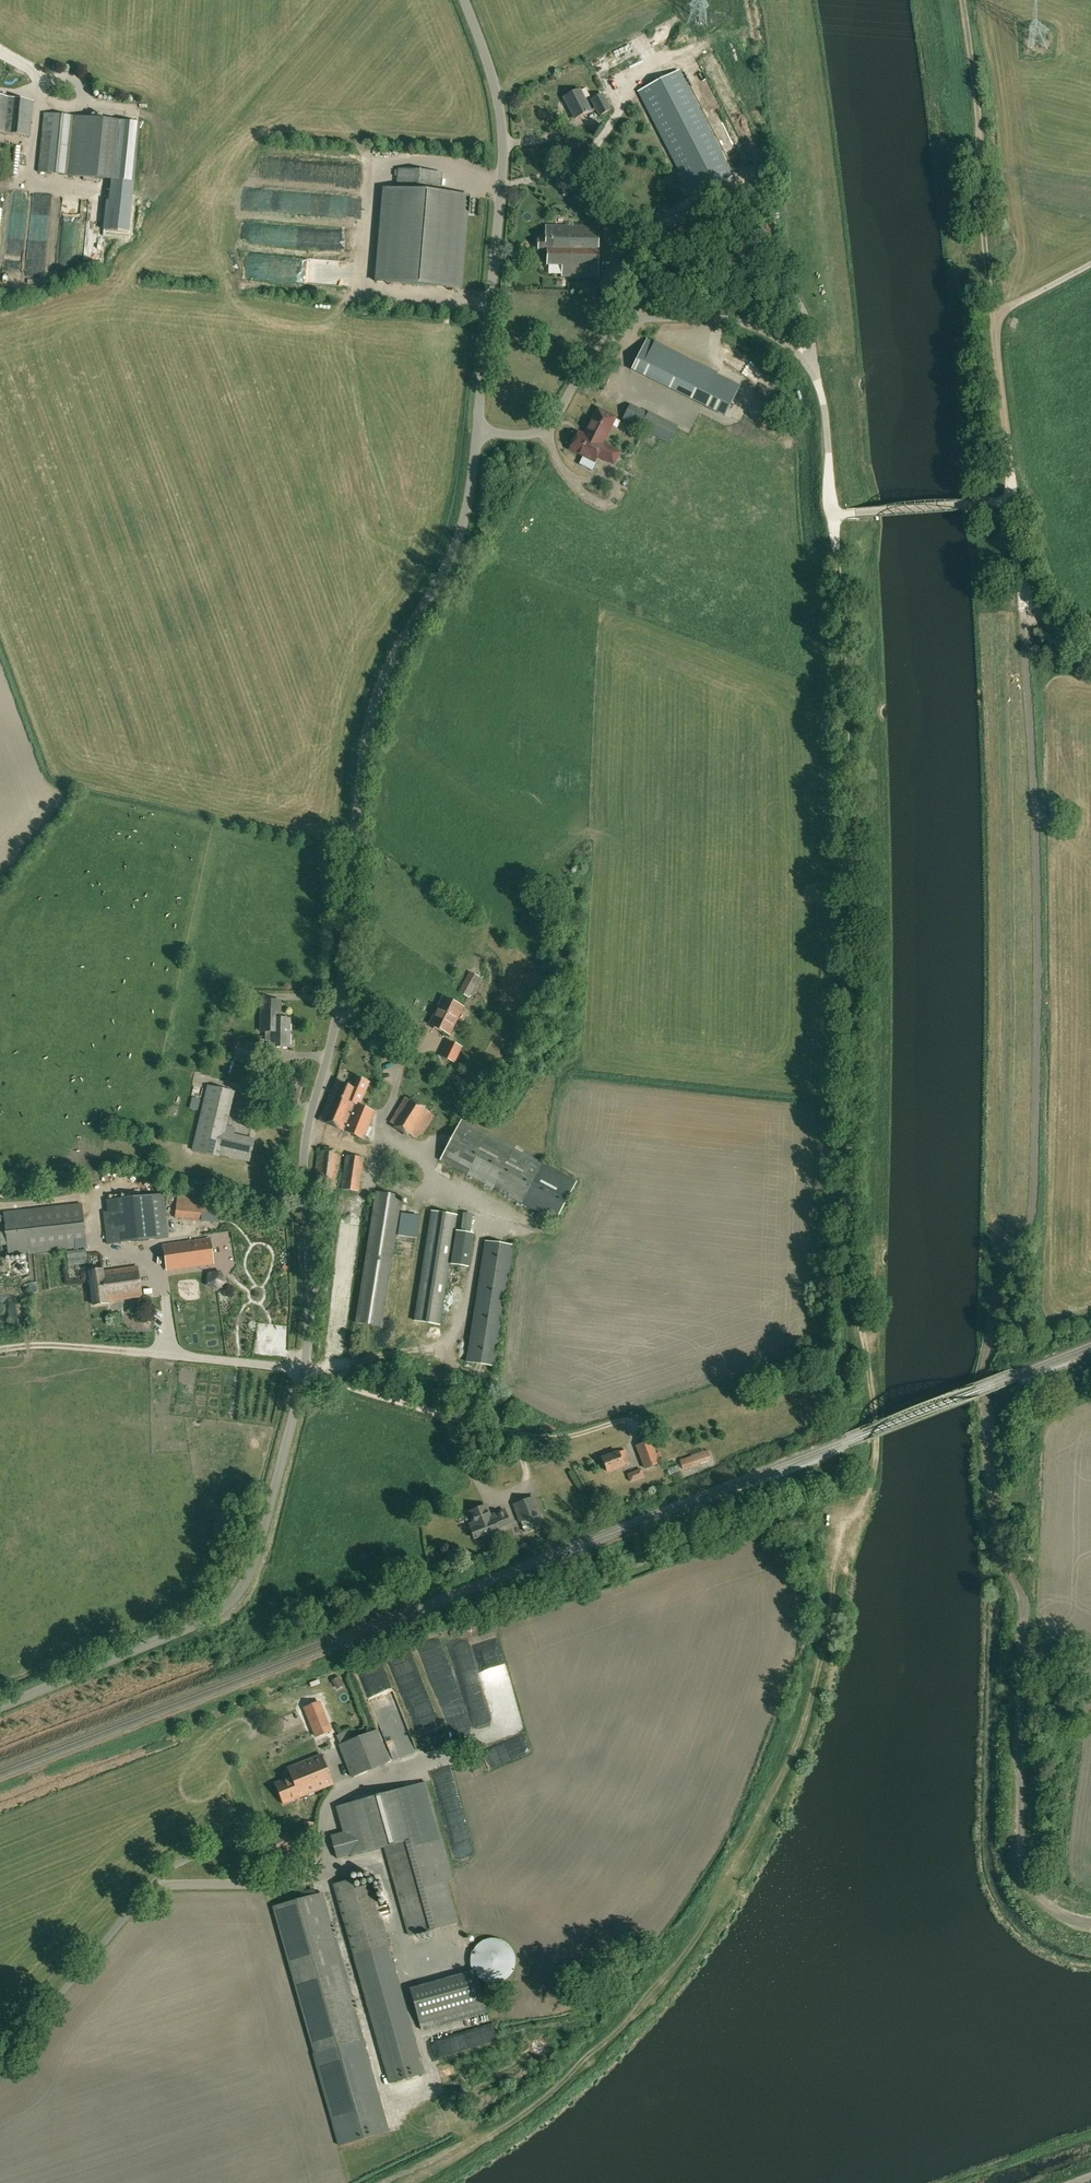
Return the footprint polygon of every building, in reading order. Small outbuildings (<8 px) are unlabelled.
[(734,175),(679,70),(638,91),(692,197),(734,175)] [(579,90),(564,98),(575,119),(590,111),(579,90)] [(611,110),(603,93),(590,100),(599,116),(611,110)] [(0,97),(0,132),(29,136),(33,101),(0,97)] [(80,117),(45,113),(39,172),(74,176),(80,117)] [(123,122),(80,117),(74,176),(117,180),(119,163),(123,122)] [(132,181),(138,123),(123,122),(119,163),(117,180),(132,181)] [(440,193),(441,173),(397,169),(396,189),(383,188),(376,282),(460,289),(468,196),(440,193)] [(598,227),(546,225),(545,238),(538,237),(537,251),(544,252),(546,252),(546,265),(561,265),(561,276),(596,277),(598,227)] [(292,283),(295,265),(283,264),(281,282),(292,283)] [(646,340),(632,368),(725,415),(739,386),(646,340)] [(759,373),(754,378),(763,385),(767,379),(759,373)] [(648,414),(630,404),(623,418),(641,428),(642,428),(648,414)] [(586,431),(604,440),(615,417),(597,408),(586,431)] [(604,440),(586,431),(584,435),(579,432),(577,436),(575,437),(573,439),(572,441),(572,443),(572,446),(570,449),(584,456),(585,458),(590,461),(592,460),(594,461),(597,455),(613,463),(619,452),(602,443),(604,440)] [(429,1024),(449,1034),(462,1007),(443,997),(429,1024)] [(280,1001),(262,1001),(261,1031),(271,1031),(271,1019),(279,1019),(280,1001)] [(251,1005),(238,1005),(238,1016),(251,1016),(251,1005)] [(289,1047),(290,1019),(279,1019),(271,1019),(271,1031),(271,1047),(289,1047)] [(251,1060),(255,1044),(237,1040),(233,1056),(251,1060)] [(454,1062),(461,1047),(448,1041),(441,1056),(454,1062)] [(336,1081),(319,1120),(338,1128),(348,1106),(352,1107),(363,1114),(366,1108),(359,1105),(369,1082),(357,1077),(352,1088),(336,1081)] [(219,1156),(219,1154),(226,1126),(234,1092),(208,1086),(193,1150),(219,1156)] [(421,1107),(405,1097),(390,1122),(406,1132),(421,1107)] [(352,1107),(348,1106),(338,1128),(364,1140),(375,1112),(366,1108),(363,1114),(352,1107)] [(461,1121),(440,1160),(522,1204),(543,1164),(461,1121)] [(234,1129),(226,1126),(219,1154),(249,1161),(254,1140),(233,1135),(234,1129)] [(340,1154),(318,1151),(314,1185),(336,1188),(340,1154)] [(359,1192),(364,1157),(346,1155),(340,1189),(359,1192)] [(576,1182),(543,1164),(522,1204),(555,1221),(576,1182)] [(400,1195),(376,1191),(356,1322),(380,1326),(400,1195)] [(108,1244),(168,1237),(163,1195),(107,1201),(109,1213),(104,1213),(108,1244)] [(195,1197),(177,1195),(175,1217),(202,1220),(204,1205),(204,1201),(194,1200),(195,1197)] [(81,1203),(3,1212),(8,1255),(87,1246),(81,1203)] [(221,1207),(204,1205),(202,1220),(219,1222),(221,1207)] [(456,1215),(431,1211),(415,1320),(439,1324),(456,1215)] [(405,1214),(404,1240),(422,1240),(422,1215),(405,1214)] [(474,1266),(477,1232),(459,1230),(456,1264),(474,1266)] [(164,1246),(167,1269),(213,1263),(210,1239),(164,1246)] [(485,1241),(466,1362),(495,1367),(514,1245),(485,1241)] [(102,1270),(89,1271),(91,1288),(140,1281),(138,1267),(103,1271),(102,1270)] [(142,1296),(140,1281),(91,1288),(93,1304),(107,1302),(107,1301),(142,1296)] [(637,1445),(645,1468),(659,1463),(650,1440),(637,1445)] [(618,1452),(602,1458),(607,1471),(623,1465),(629,1463),(625,1450),(618,1452)] [(708,1450),(680,1460),(683,1469),(693,1466),(693,1464),(697,1463),(697,1464),(711,1459),(708,1450)] [(644,1477),(641,1469),(627,1474),(630,1482),(644,1477)] [(533,1496),(512,1504),(519,1522),(540,1514),(533,1496)] [(471,1529),(474,1539),(498,1530),(497,1528),(510,1524),(505,1510),(490,1515),(486,1505),(476,1509),(477,1512),(471,1514),(474,1521),(469,1523),(471,1529)] [(468,1677),(470,1707),(485,1706),(483,1676),(468,1677)] [(444,1689),(448,1710),(457,1708),(453,1687),(444,1689)] [(321,1734),(335,1726),(319,1699),(305,1707),(321,1734)] [(389,1761),(377,1730),(339,1745),(351,1776),(389,1761)] [(296,1764),(308,1794),(333,1784),(321,1754),(296,1764)] [(308,1794),(296,1764),(288,1768),(291,1777),(275,1783),(283,1804),(308,1794)] [(371,1797),(386,1848),(410,1935),(458,1922),(446,1880),(453,1879),(426,1782),(371,1797)] [(386,1848),(371,1797),(335,1806),(342,1832),(330,1835),(337,1858),(349,1855),(350,1857),(386,1848)] [(314,1823),(304,1822),(303,1836),(314,1836),(314,1823)] [(388,1945),(371,1884),(354,1889),(351,1879),(334,1884),(354,1955),(388,1945)] [(304,1898),(315,1895),(313,1889),(302,1892),(304,1898)] [(322,1893),(273,1907),(314,2054),(363,2040),(355,2009),(358,2008),(354,1995),(351,1996),(334,1936),(337,1935),(334,1923),(330,1923),(322,1893)] [(386,1916),(396,1913),(392,1902),(383,1905),(386,1916)] [(519,1961),(519,1960),(518,1956),(517,1951),(515,1947),(511,1943),(507,1939),(503,1938),(498,1936),(493,1936),(489,1937),(485,1938),(480,1941),(477,1944),(474,1947),(472,1951),(471,1955),(470,1961),(471,1965),(473,1970),(475,1974),(479,1978),(482,1981),(486,1983),(492,1984),(496,1984),(500,1984),(504,1982),(508,1980),(512,1977),(514,1974),(517,1970),(518,1966),(519,1961)] [(424,2073),(388,1945),(354,1955),(390,2083),(424,2073)] [(472,1972),(410,1989),(422,2031),(487,2012),(477,1978),(472,1972)] [(389,2131),(363,2040),(314,2054),(340,2145),(389,2131)] [(397,2090),(402,2098),(409,2094),(405,2085),(397,2090)]
